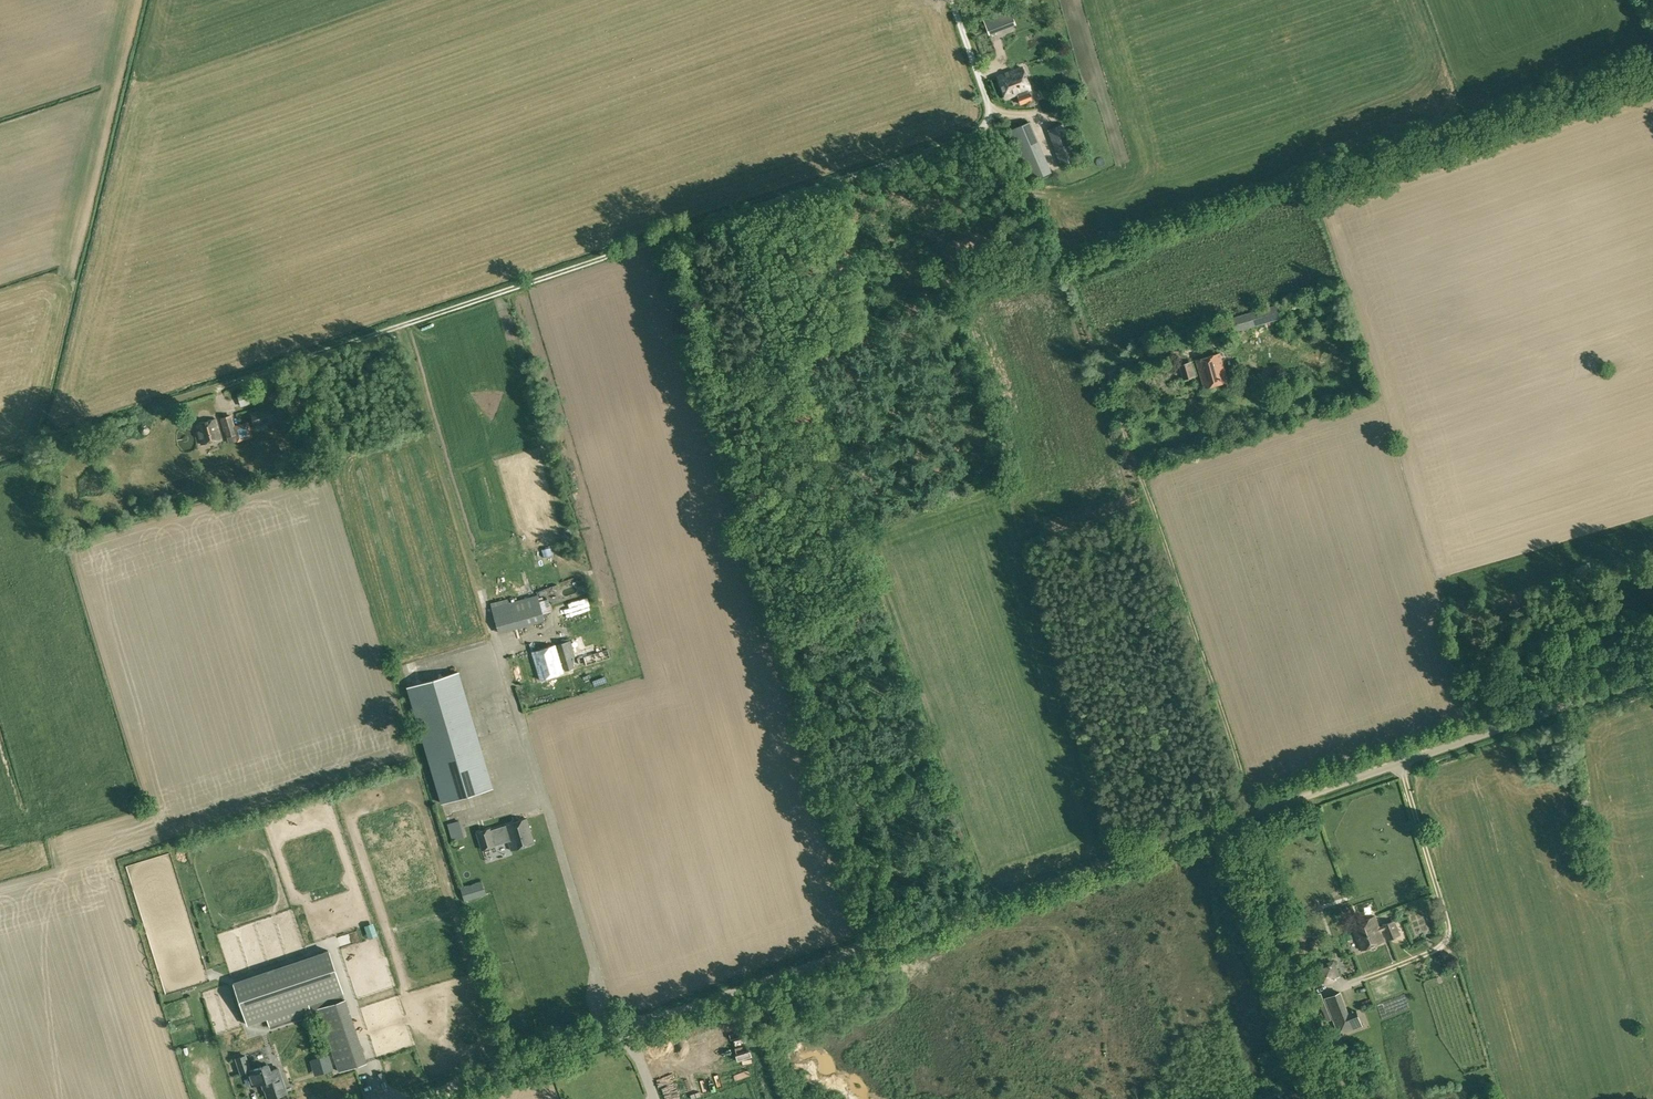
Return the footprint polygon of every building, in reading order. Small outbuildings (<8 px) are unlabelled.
[(983,18),(989,34),(1015,24),(1009,8),(983,18)] [(1000,75),(1009,97),(1020,93),(1021,96),(1032,92),(1023,67),(1000,75)] [(1022,98),(1027,109),(1038,103),(1033,93),(1022,98)] [(1049,174),(1054,172),(1035,121),(1016,129),(1037,183),(1050,178),(1049,174)] [(1048,129),(1062,167),(1077,162),(1063,124),(1048,129)] [(1227,319),(1231,332),(1281,319),(1276,305),(1227,319)] [(1204,327),(1208,341),(1224,335),(1220,321),(1204,327)] [(1164,339),(1168,351),(1173,350),(1170,337),(1164,339)] [(1196,360),(1205,388),(1228,381),(1220,353),(1196,360)] [(1179,364),(1183,379),(1196,375),(1192,361),(1179,364)] [(239,394),(243,405),(254,402),(250,391),(239,394)] [(282,404),(250,415),(254,429),(287,418),(282,404)] [(231,415),(219,419),(225,438),(236,434),(231,415)] [(217,418),(196,424),(202,445),(223,439),(217,418)] [(248,423),(236,426),(234,426),(238,440),(252,436),(248,423)] [(492,607),(499,633),(544,620),(537,594),(492,607)] [(571,640),(557,644),(561,660),(571,657),(575,656),(573,648),(572,644),(571,640)] [(531,651),(539,679),(563,672),(555,645),(531,651)] [(407,686),(441,803),(494,787),(459,671),(407,686)] [(505,825),(492,829),(491,829),(490,828),(476,832),(481,850),(508,841),(511,849),(534,842),(527,818),(505,825)] [(446,824),(451,841),(466,836),(461,820),(446,824)] [(460,887),(464,901),(486,895),(482,881),(460,887)] [(1350,939),(1355,952),(1385,941),(1376,916),(1352,925),(1357,937),(1350,939)] [(1383,925),(1389,940),(1401,935),(1395,921),(1383,925)] [(316,1001),(338,1070),(366,1063),(344,999),(342,992),(328,950),(233,982),(247,1024),(266,1018),(269,1026),(311,1012),(308,1003),(316,1001)] [(1314,968),(1320,983),(1339,976),(1334,961),(1314,968)] [(1327,1008),(1321,992),(1316,993),(1322,1010),(1327,1008)] [(1340,1034),(1362,1025),(1357,1010),(1348,1014),(1340,992),(1326,998),(1340,1034)] [(373,1038),(367,1040),(373,1056),(379,1054),(373,1038)] [(318,1074),(337,1069),(332,1054),(314,1059),(318,1074)] [(246,1055),(236,1059),(241,1073),(248,1071),(252,1085),(262,1082),(262,1084),(264,1083),(268,1098),(286,1092),(278,1068),(270,1070),(268,1064),(251,1070),(246,1055)]
